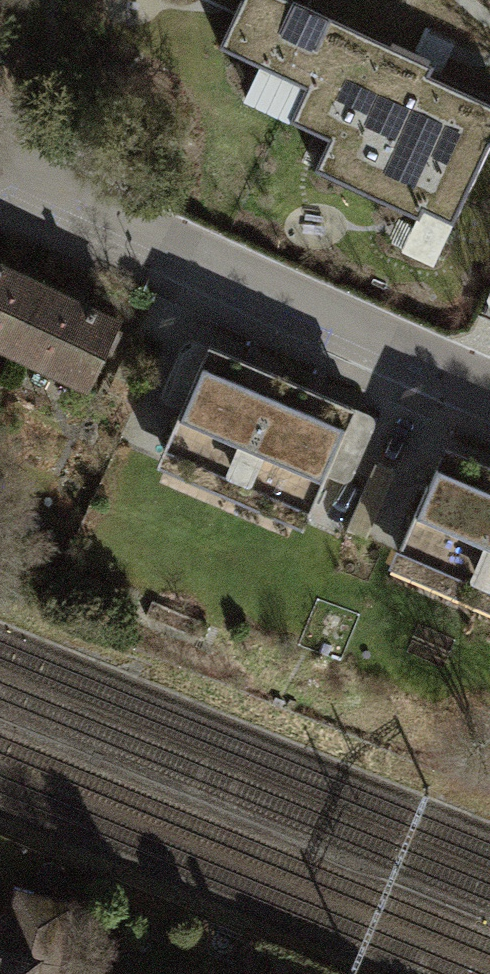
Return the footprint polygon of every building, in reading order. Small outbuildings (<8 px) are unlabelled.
[(437,292),(489,177),(489,90),(291,0),(183,0),(183,1),(227,21),(213,51),(255,70),(240,102),(320,138),(300,182),(396,225),(378,265),(437,292)] [(0,267),(0,346),(15,354),(46,289),(0,267)] [(117,323),(46,289),(15,354),(86,387),(117,323)] [(282,376),(208,344),(156,465),(230,496),(282,376)] [(355,407),(282,376),(230,496),(302,528),(355,407)] [(446,447),(429,486),(427,485),(399,548),(398,547),(391,563),(474,599),(489,563),(489,466),(446,447)] [(474,599),(489,606),(489,563),(474,599)] [(207,623),(153,600),(146,615),(201,639),(207,623)] [(71,905),(15,890),(1,946),(0,946),(0,973),(54,973),(71,905)]
